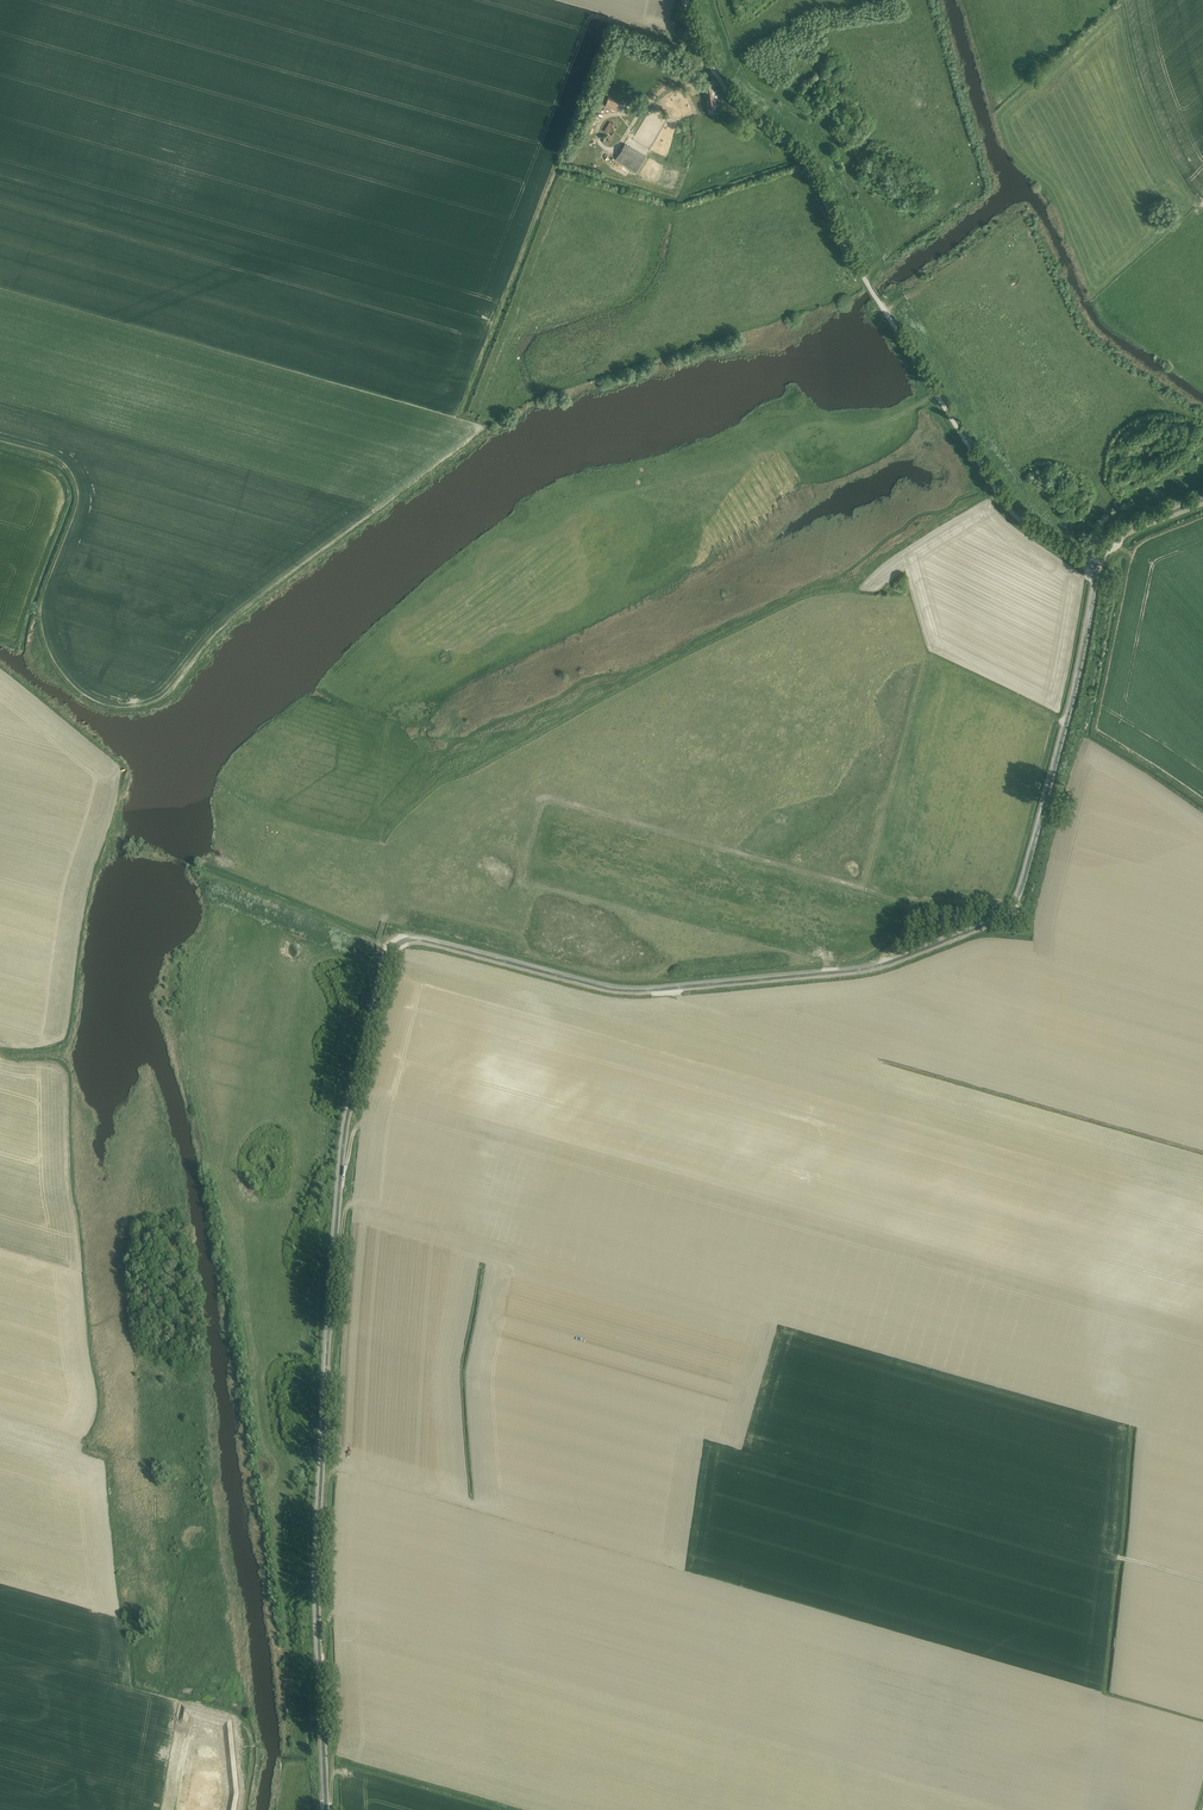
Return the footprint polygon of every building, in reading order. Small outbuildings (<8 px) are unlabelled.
[(719,112),(714,81),(702,82),(706,113),(719,112)] [(624,103),(608,97),(605,105),(615,110),(616,108),(622,110),(624,103)] [(611,136),(617,126),(610,122),(604,131),(611,136)] [(608,145),(612,138),(607,135),(603,142),(608,145)] [(625,144),(615,159),(636,172),(645,156),(625,144)]
